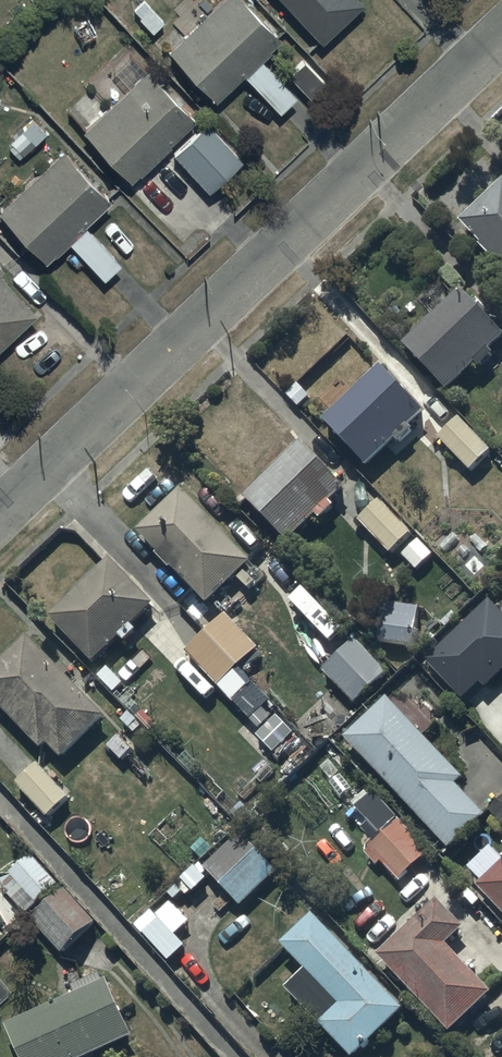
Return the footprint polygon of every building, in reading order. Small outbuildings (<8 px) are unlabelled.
[(168,54),(216,104),(243,78),(279,116),(297,98),(261,61),(282,42),(242,0),(224,0),(168,54)] [(321,46),(363,6),(358,0),(278,0),(321,46)] [(83,132),(130,184),(195,124),(129,53),(111,70),(129,89),(83,132)] [(11,143),(22,157),(47,136),(33,119),(23,128),(18,122),(6,133),(13,141),(11,143)] [(207,124),(172,157),(208,195),(242,162),(207,124)] [(0,210),(0,218),(45,266),(68,245),(103,282),(121,266),(86,228),(111,205),(62,152),(0,210)] [(462,229),(501,271),(501,190),(462,229)] [(35,317),(0,279),(0,350),(35,317)] [(405,352),(448,397),(477,369),(482,374),(496,361),(491,356),(501,346),(501,336),(464,296),(405,352)] [(383,372),(325,427),(369,474),(398,446),(401,450),(415,437),(411,432),(426,418),(383,372)] [(461,423),(439,444),(471,477),(492,456),(461,423)] [(303,448),(245,504),(289,550),(318,523),(321,527),(336,513),(332,509),(347,494),(303,448)] [(253,568),(184,495),(139,538),(159,559),(157,561),(171,576),(173,574),(208,611),(253,568)] [(382,505),(360,526),(391,559),(413,538),(382,505)] [(157,611),(112,565),(51,625),(96,671),(124,644),(128,649),(141,637),(136,632),(157,611)] [(417,652),(422,613),(384,609),(380,647),(417,652)] [(227,619),(186,657),(251,725),(271,705),(250,683),(256,677),(247,667),(260,654),(227,619)] [(0,671),(0,712),(42,756),(48,750),(63,765),(106,723),(69,685),(74,680),(65,671),(60,675),(29,643),(0,671)] [(357,644),(324,676),(356,709),(389,677),(357,644)] [(387,702),(344,743),(450,855),(486,821),(457,790),(464,784),(387,702)] [(38,769),(17,790),(48,823),(69,802),(38,769)] [(399,884),(429,855),(372,794),(354,811),(383,842),(366,857),(378,870),(382,867),(399,884)] [(490,815),(501,828),(501,803),(490,815)] [(244,835),(205,871),(241,910),(280,874),(244,835)] [(478,892),(501,918),(501,864),(492,853),(471,873),(483,887),(478,892)] [(61,890),(32,859),(2,887),(12,898),(10,900),(28,920),(61,890)] [(97,928),(67,894),(32,926),(63,960),(97,928)] [(151,914),(135,929),(170,966),(186,951),(175,940),(191,925),(172,905),(157,920),(151,914)] [(440,906),(379,963),(450,1039),(493,999),(447,950),(465,933),(440,906)] [(315,921),(283,952),(307,977),(287,996),(346,1056),(365,1056),(407,1017),(315,921)] [(20,1056),(104,1056),(134,1043),(108,987),(105,988),(100,977),(73,990),(78,1000),(8,1033),(20,1056)]
